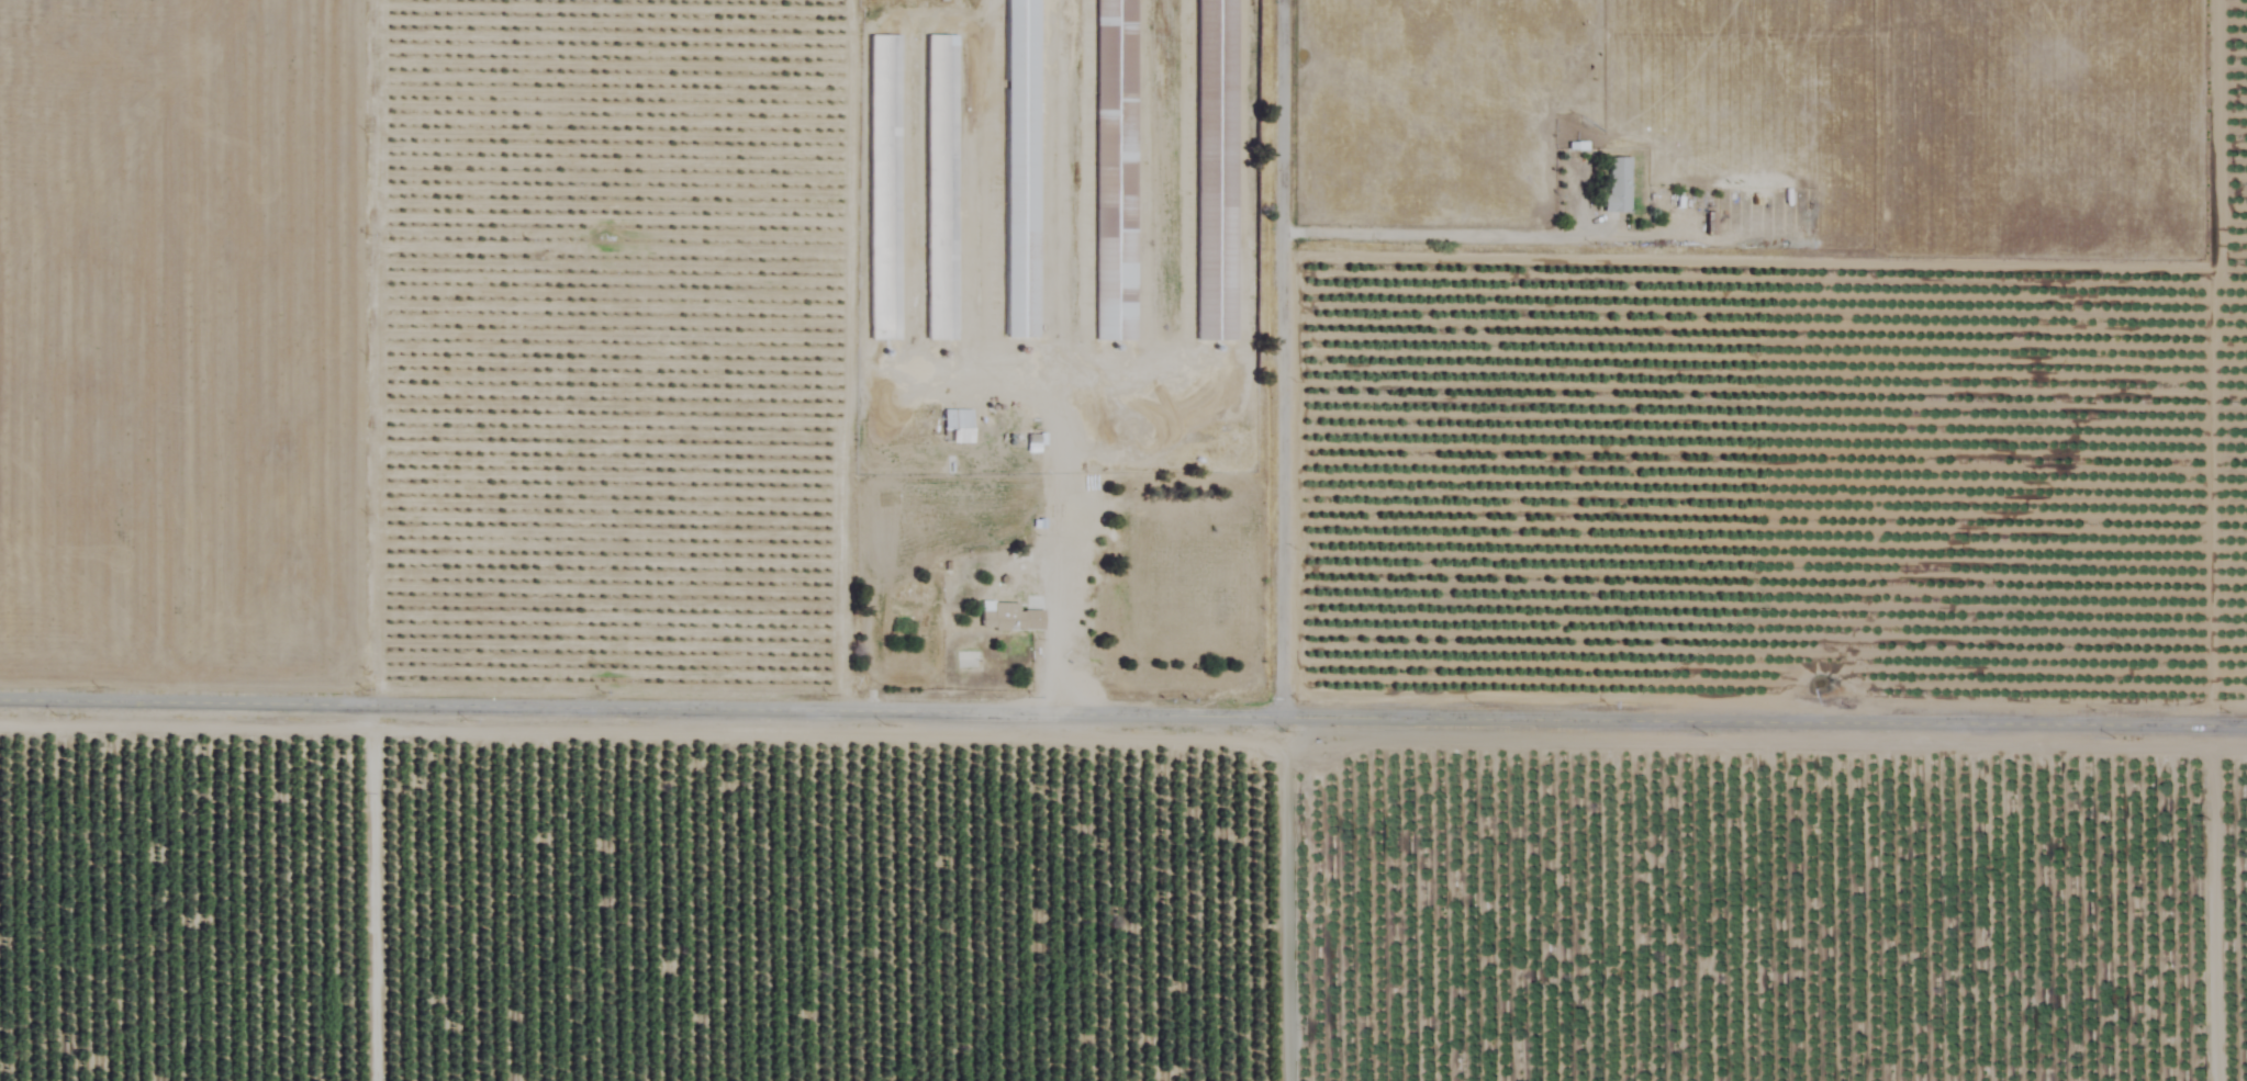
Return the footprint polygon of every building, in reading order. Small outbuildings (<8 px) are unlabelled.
[(1007,338),(1038,338),(1039,0),(1007,0),(1007,338)] [(1096,341),(1136,341),(1137,0),(1097,0),(1096,341)] [(901,35),(870,35),(870,341),(901,341),(901,35)] [(958,36),(928,36),(928,341),(957,341),(958,36)] [(1630,213),(1630,158),(1607,158),(1607,213),(1630,213)] [(943,444),(972,444),(972,409),(943,409),(943,444)] [(1043,611),(1018,610),(1018,604),(980,603),(979,629),(1042,631),(1043,611)]
